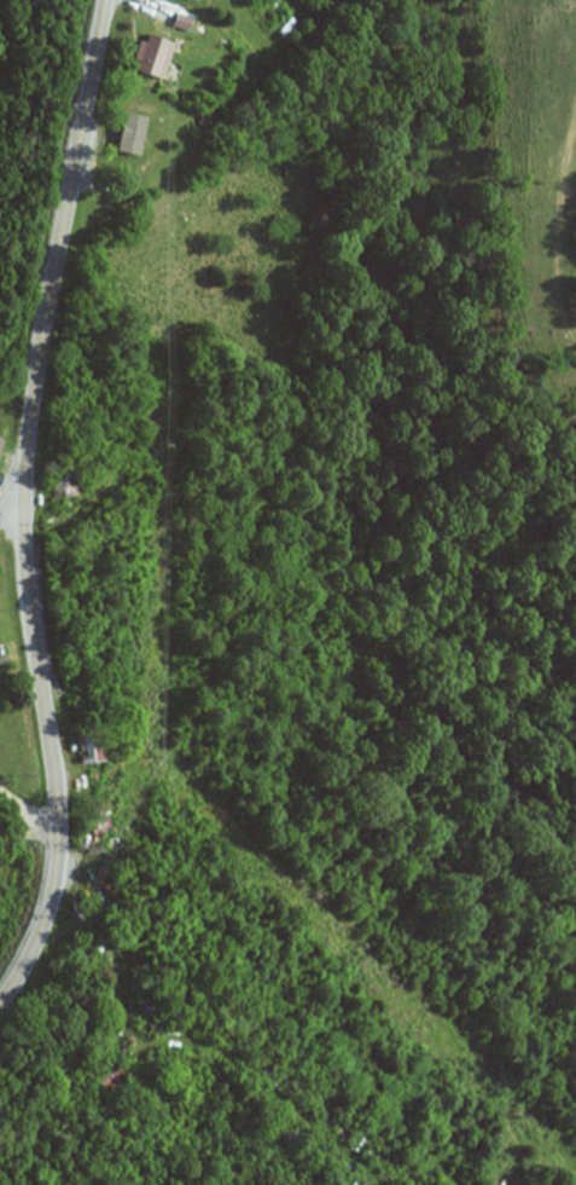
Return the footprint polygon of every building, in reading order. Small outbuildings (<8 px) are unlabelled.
[(166,79),(177,41),(146,33),(136,70),(166,79)] [(156,147),(158,137),(123,132),(120,153),(148,157),(149,146),(156,147)] [(54,467),(54,499),(77,499),(77,467),(54,467)] [(108,761),(100,727),(79,732),(87,766),(108,761)] [(110,1097),(132,1080),(121,1064),(98,1081),(110,1097)]
